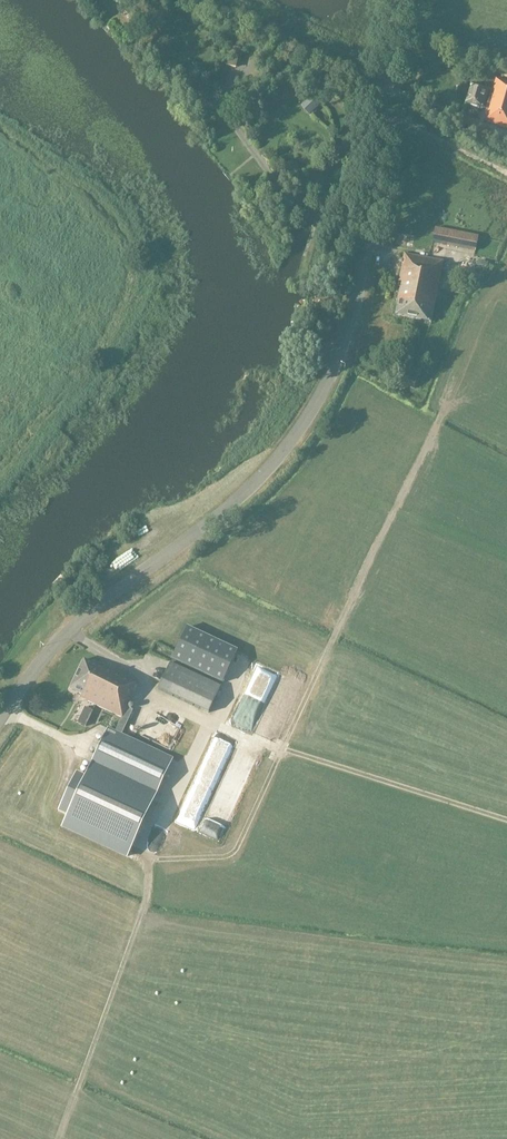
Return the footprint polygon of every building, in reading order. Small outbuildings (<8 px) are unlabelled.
[(470,84),(465,104),(482,109),(482,107),(486,109),(483,120),(506,128),(506,82),(496,79),(492,91),(470,84)] [(314,94),(300,107),(309,116),(323,103),(314,94)] [(475,250),(477,236),(435,228),(432,242),(475,250)] [(397,301),(395,315),(431,323),(442,261),(404,254),(396,293),(395,301),(397,301)] [(474,272),(481,270),(478,259),(471,261),(474,272)] [(401,386),(411,389),(415,375),(405,372),(401,386)] [(99,581),(109,572),(101,563),(91,572),(99,581)] [(186,627),(170,660),(221,684),(237,651),(186,627)] [(122,717),(126,707),(134,692),(131,691),(136,681),(94,661),(92,664),(83,660),(69,689),(82,695),(80,698),(122,717)] [(170,662),(168,666),(157,689),(208,713),(220,686),(170,662)] [(145,698),(135,732),(142,734),(152,700),(145,698)] [(62,826),(127,856),(172,758),(121,734),(132,710),(126,707),(122,717),(115,732),(107,728),(85,776),(76,772),(58,811),(67,815),(62,826)] [(216,839),(248,762),(241,759),(240,762),(232,758),(201,833),(216,839)]
